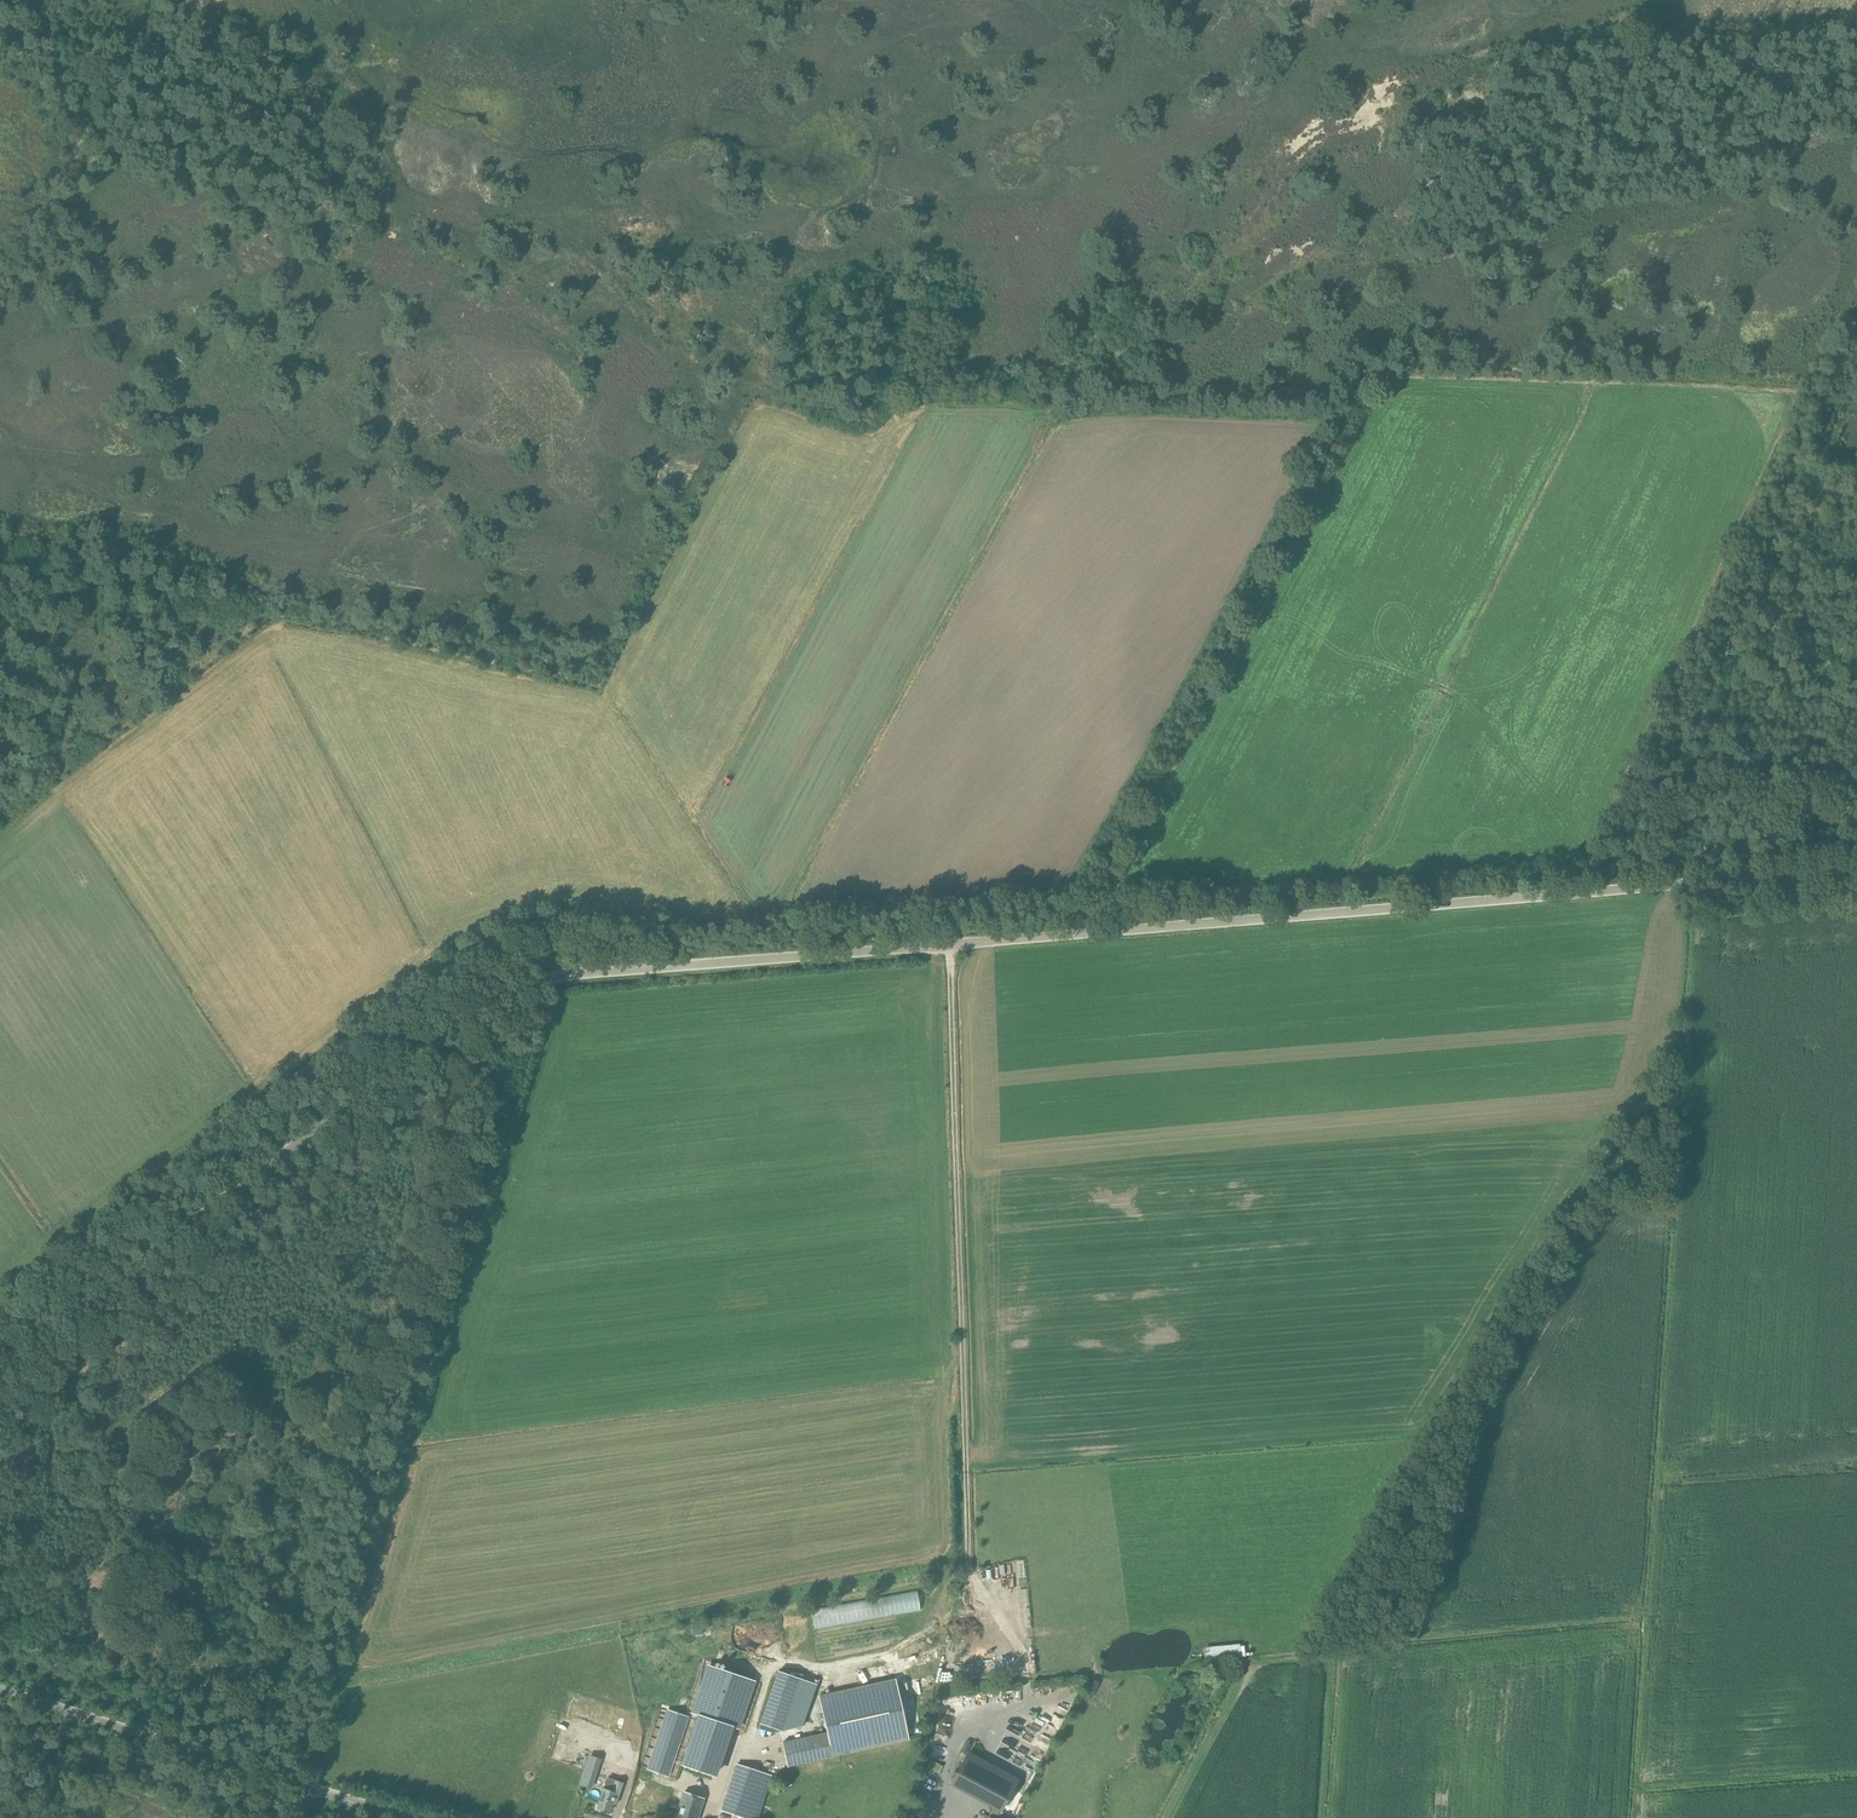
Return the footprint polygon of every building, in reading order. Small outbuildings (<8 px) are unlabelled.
[(815,1635),(888,1626),(887,1614),(813,1623),(815,1635)] [(696,1715),(681,1761),(713,1772),(728,1726),(732,1727),(748,1679),(709,1665),(693,1714),(696,1715)] [(760,1724),(758,1728),(773,1733),(801,1726),(802,1724),(815,1684),(778,1671),(775,1681),(760,1724)] [(795,1740),(782,1743),(787,1766),(800,1763),(907,1740),(894,1680),(821,1696),(829,1733),(795,1740)] [(668,1711),(648,1769),(667,1776),(687,1717),(668,1711)] [(965,1754),(949,1784),(1000,1811),(1016,1781),(965,1754)] [(932,1761),(928,1767),(939,1773),(942,1766),(932,1761)] [(721,1809),(747,1817),(755,1817),(766,1787),(770,1776),(736,1764),(721,1809)] [(601,1777),(602,1769),(589,1767),(588,1775),(601,1777)] [(607,1779),(598,1809),(609,1812),(612,1804),(615,1804),(622,1783),(607,1779)] [(664,1817),(698,1817),(704,1799),(683,1792),(675,1816),(666,1813),(664,1817)] [(971,1808),(987,1814),(990,1807),(974,1800),(971,1808)]
